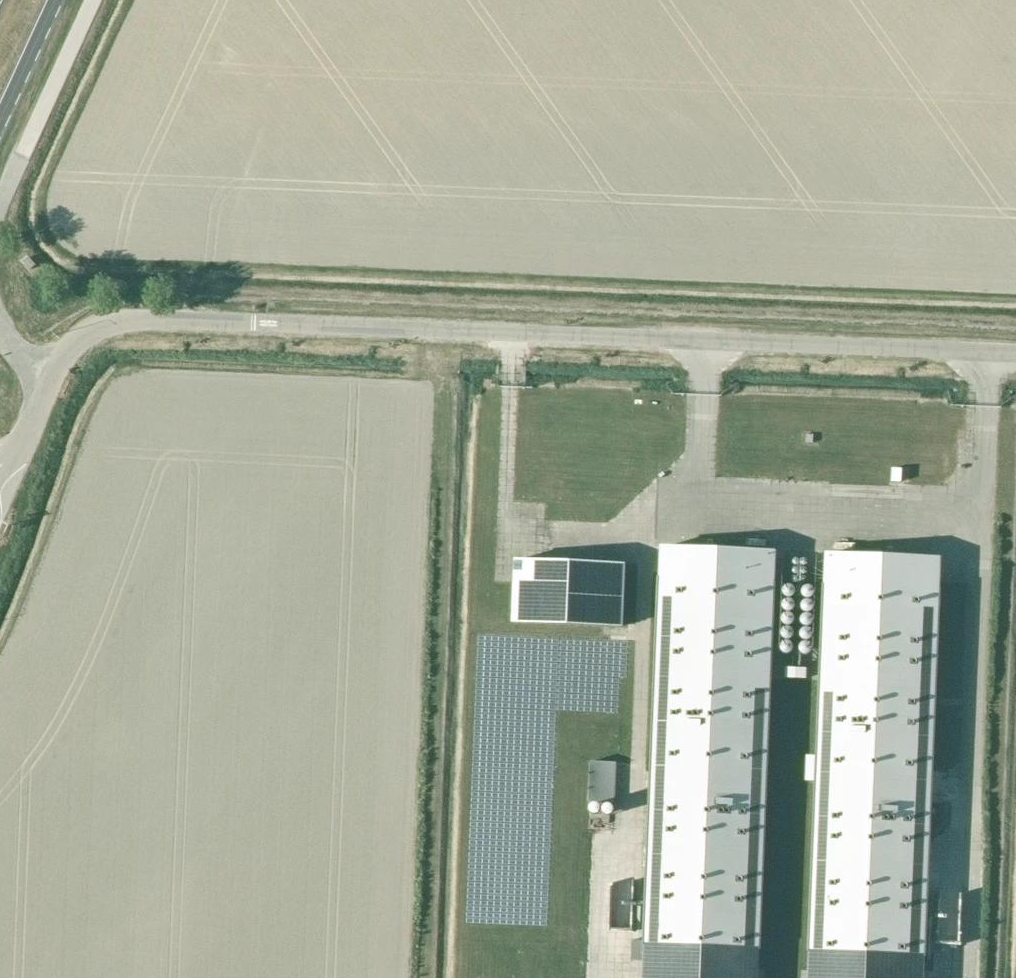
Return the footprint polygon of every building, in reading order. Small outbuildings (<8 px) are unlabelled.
[(892,469),(892,481),(901,481),(901,469),(892,469)] [(772,551),(664,547),(648,941),(633,940),(632,960),(647,961),(646,977),(755,977),(772,551)] [(937,558),(829,554),(812,977),(920,977),(937,558)] [(516,560),(514,623),(621,627),(624,565),(516,560)] [(794,674),(794,664),(777,664),(777,674),(794,674)] [(589,802),(610,803),(612,763),(591,762),(589,802)]
